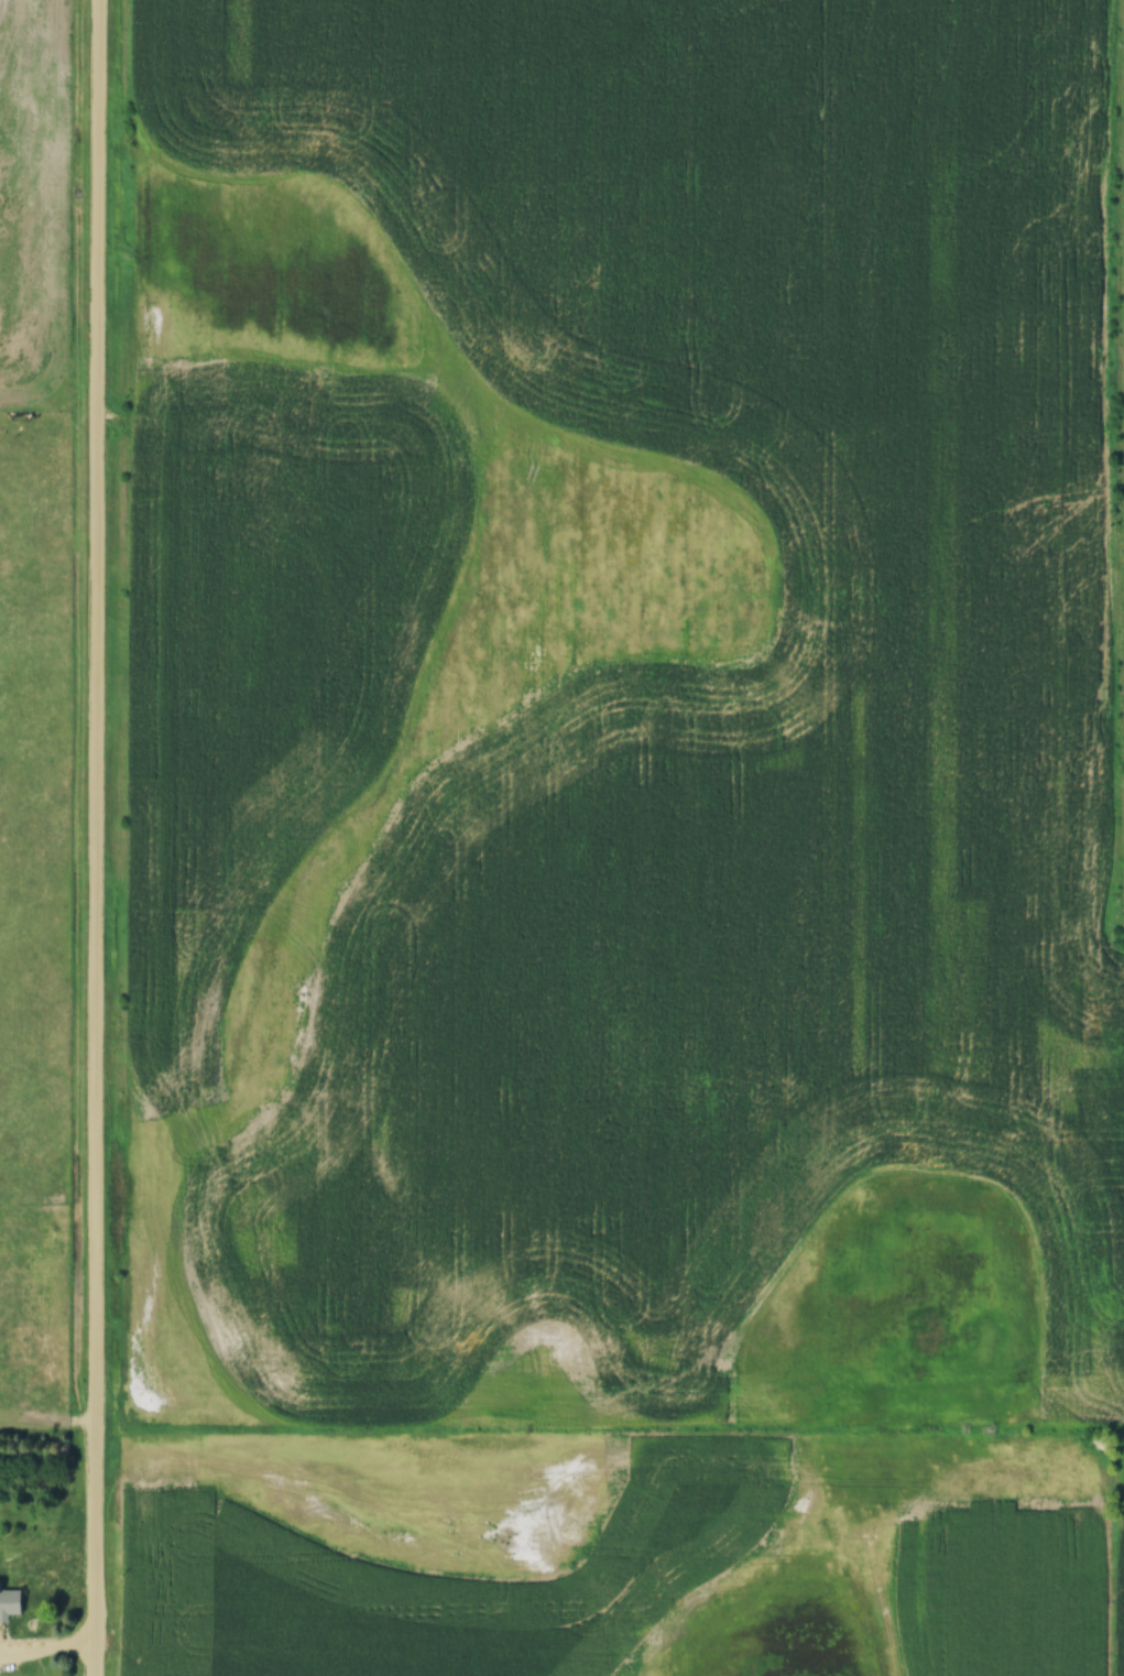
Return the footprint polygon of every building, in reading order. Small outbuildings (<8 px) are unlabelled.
[(24,1592),(5,1592),(4,1582),(0,1582),(0,1617),(7,1617),(7,1616),(25,1616),(24,1592)]
